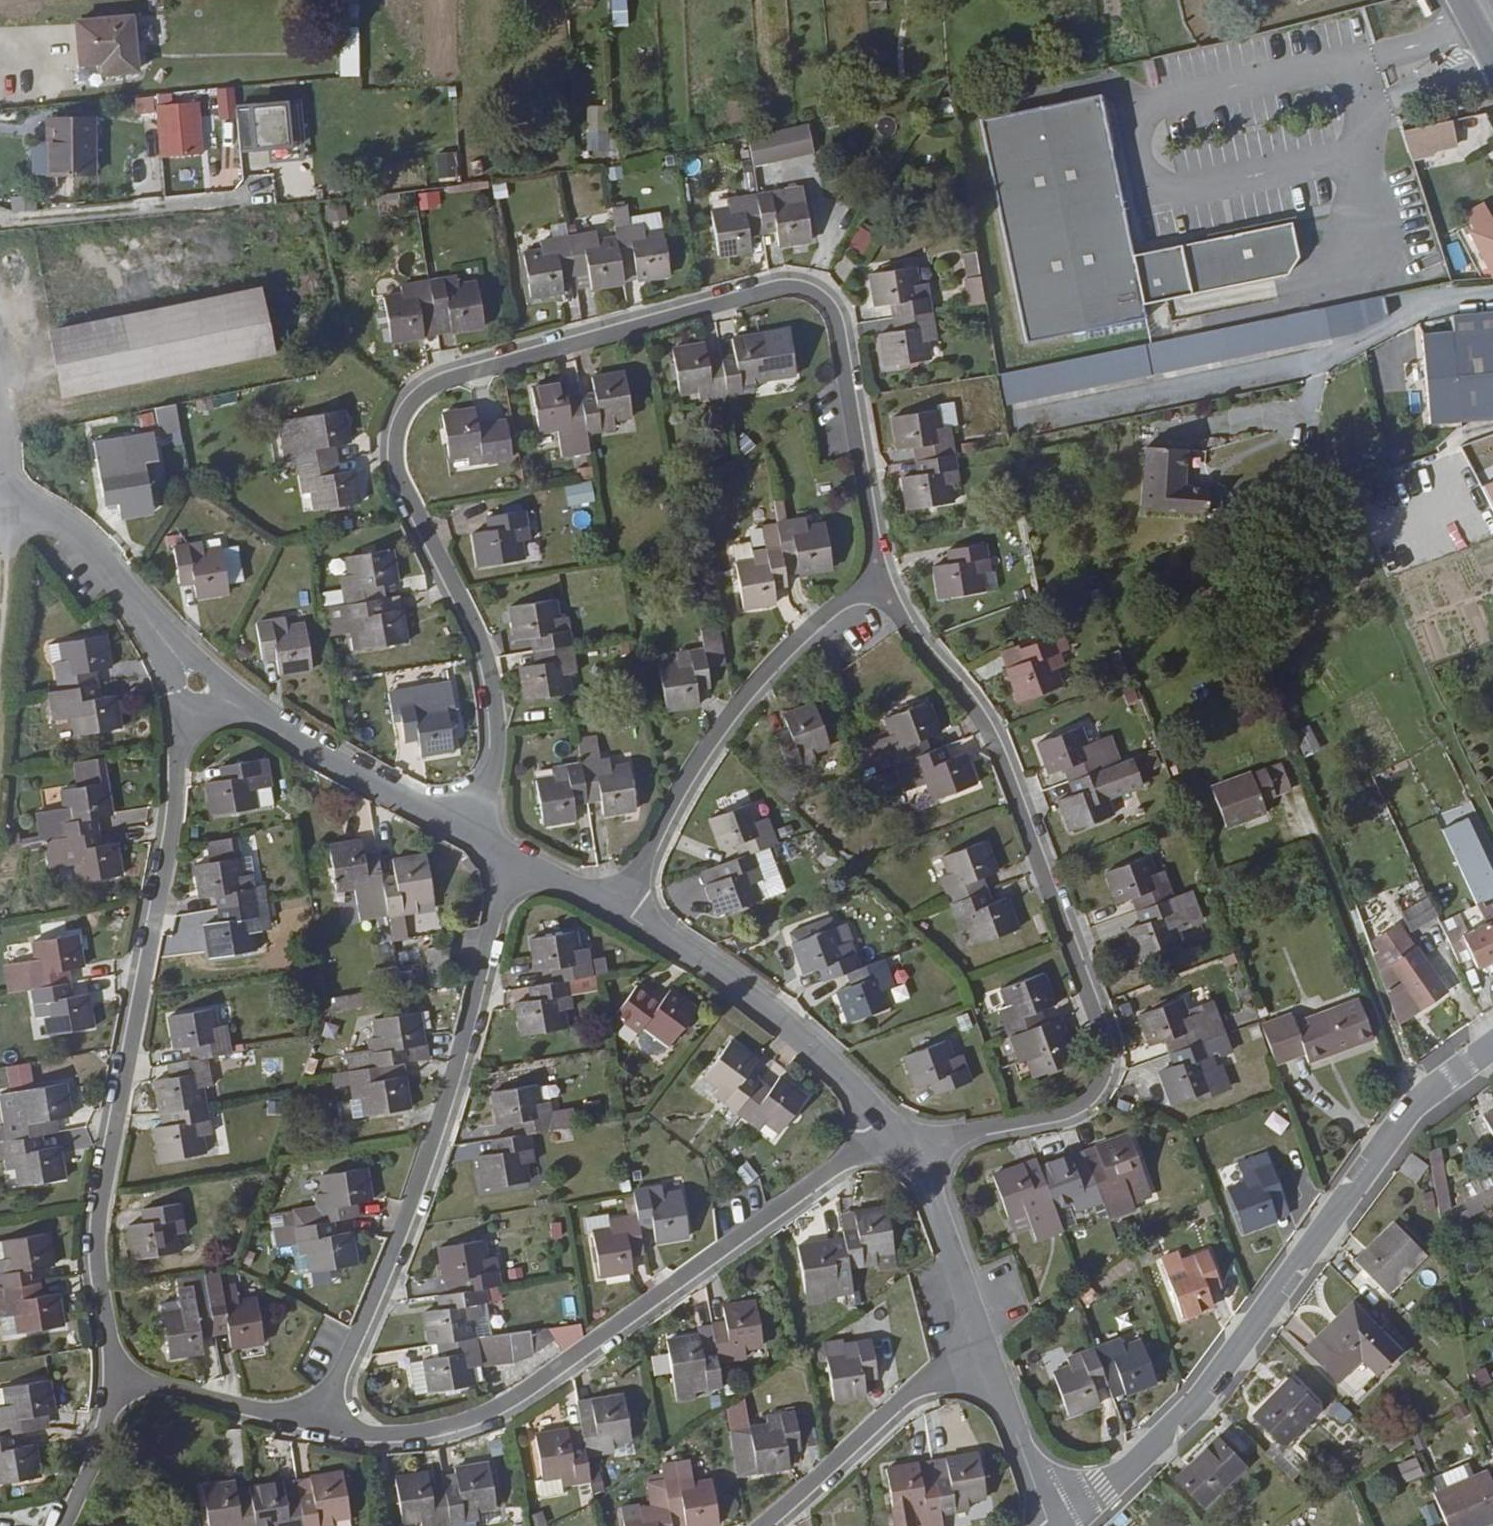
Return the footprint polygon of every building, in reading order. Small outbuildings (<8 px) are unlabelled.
[(612,24),(627,24),(626,0),(611,0),(612,24)] [(102,80),(135,76),(129,22),(72,28),(78,69),(101,67),(102,80)] [(1289,223),(1129,255),(1097,94),(977,118),(997,215),(1022,343),(1142,319),(1140,304),(1284,275),(1296,258),(1289,223)] [(586,104),(587,131),(608,130),(607,103),(586,104)] [(167,149),(198,144),(192,104),(163,108),(167,149)] [(294,104),(233,111),(238,151),(299,144),(294,104)] [(53,174),(98,169),(92,117),(47,122),(53,174)] [(1417,157),(1460,148),(1456,124),(1409,134),(1417,157)] [(746,139),(749,162),(796,150),(798,158),(811,154),(804,125),(768,134),(746,139)] [(749,162),(750,170),(798,158),(796,150),(749,162)] [(373,199),(395,196),(394,190),(372,192),(373,199)] [(803,201),(786,203),(785,195),(755,200),(728,205),(729,212),(711,215),(717,258),(748,254),(746,238),(745,230),(759,227),(775,225),(776,233),(779,249),(810,244),(803,201)] [(327,218),(345,216),(343,200),(325,203),(327,218)] [(630,215),(632,229),(661,226),(660,212),(630,215)] [(1492,274),(1492,217),(1465,233),(1489,276),(1492,274)] [(759,227),(760,236),(776,233),(775,225),(759,227)] [(746,238),(760,236),(759,227),(745,230),(746,238)] [(660,234),(642,237),(641,229),(613,233),(614,241),(594,244),(593,237),(566,241),(537,245),(538,254),(522,256),(529,300),(560,296),(558,282),(557,272),(570,270),(585,268),(588,290),(619,285),(616,263),(631,260),(635,283),(667,278),(660,234)] [(850,271),(865,246),(854,239),(838,264),(850,271)] [(969,281),(981,279),(977,255),(966,257),(969,281)] [(619,285),(635,283),(631,260),(616,263),(619,285)] [(572,280),(575,293),(588,290),(585,268),(570,270),(572,280)] [(558,282),(572,280),(570,270),(557,272),(558,282)] [(924,289),(916,291),(913,273),(871,279),(876,310),(890,309),(900,307),(901,320),(903,334),(893,336),(880,338),(884,369),(927,363),(925,345),(932,344),(928,316),(924,289)] [(475,283),(455,286),(454,279),(426,284),(399,288),(400,296),(383,299),(385,314),(387,329),(389,343),(419,338),(416,314),(431,312),(445,310),(449,333),(481,328),(475,283)] [(971,310),(986,308),(981,279),(969,281),(966,282),(971,310)] [(1005,403),(1362,330),(1396,314),(1391,293),(999,372),(1005,403)] [(66,398),(269,357),(258,298),(55,338),(66,398)] [(890,309),(891,321),(901,320),(900,307),(890,309)] [(419,338),(434,336),(449,333),(445,310),(431,312),(416,314),(419,338)] [(376,315),(378,330),(387,329),(385,314),(376,315)] [(901,320),(891,321),(893,336),(903,334),(901,320)] [(1429,426),(1492,421),(1492,331),(1417,337),(1429,426)] [(752,384),(769,382),(763,339),(731,344),(733,357),(735,368),(721,370),(707,372),(705,362),(703,349),(671,354),(678,397),(696,394),(697,400),(725,396),(753,391),(752,384)] [(733,357),(719,359),(721,370),(735,368),(733,357)] [(721,370),(719,359),(705,362),(707,372),(721,370)] [(611,423),(628,421),(621,378),(589,383),(590,395),(592,406),(578,408),(565,410),(564,399),(562,387),(531,392),(538,435),(556,432),(557,439),(583,435),(612,431),(611,423)] [(590,395),(577,397),(578,408),(592,406),(590,395)] [(578,408),(577,397),(564,399),(565,410),(578,408)] [(177,402),(155,403),(157,431),(178,430),(177,402)] [(945,430),(954,429),(950,408),(934,411),(935,415),(937,432),(945,430)] [(505,432),(476,436),(473,413),(440,418),(447,461),(463,459),(464,467),(509,459),(505,432)] [(333,449),(346,447),(341,415),(275,427),(283,471),(297,469),(301,497),(310,496),(313,513),(356,506),(351,476),(338,478),(328,479),(326,464),(324,451),(333,449)] [(945,430),(937,432),(935,415),(892,420),(896,451),(910,450),(920,448),(922,463),(924,479),(914,480),(901,482),(906,512),(949,506),(946,487),(953,486),(949,459),(945,430)] [(150,439),(119,444),(123,468),(141,465),(153,463),(150,439)] [(1203,485),(1207,448),(1147,443),(1139,504),(1206,512),(1209,486),(1203,485)] [(141,465),(123,468),(119,444),(91,448),(98,492),(112,490),(113,499),(115,513),(147,508),(141,465)] [(910,450),(912,464),(922,463),(920,448),(910,450)] [(326,464),(335,463),(333,449),(324,451),(326,464)] [(338,478),(335,463),(326,464),(328,479),(338,478)] [(922,463),(912,464),(914,480),(924,479),(922,463)] [(1475,486),(1492,521),(1492,478),(1475,486)] [(554,508),(579,504),(576,487),(551,491),(554,508)] [(98,492),(99,502),(113,499),(112,490),(98,492)] [(517,543),(524,542),(520,515),(493,518),(495,533),(486,534),(471,537),(476,569),(519,562),(517,543)] [(493,518),(484,520),(486,534),(495,533),(493,518)] [(803,522),(776,526),(779,553),(780,555),(793,553),(797,576),(828,571),(822,526),(804,528),(803,522)] [(216,553),(198,556),(197,548),(171,553),(175,579),(187,576),(189,585),(192,600),(223,594),(222,586),(216,553)] [(978,578),(985,577),(981,549),(954,553),(956,568),(946,569),(933,571),(938,602),(981,596),(978,578)] [(222,586),(236,583),(231,550),(216,553),(222,586)] [(783,578),(780,555),(779,553),(754,556),(755,565),(737,568),(743,613),(774,608),(771,589),(770,580),(783,578)] [(797,576),(793,553),(780,555),(783,578),(797,576)] [(954,553),(944,555),(946,569),(956,568),(954,553)] [(380,587),(393,585),(388,554),(345,561),(347,580),(339,581),(340,590),(342,605),(323,608),(318,609),(320,625),(330,624),(333,638),(346,636),(356,634),(359,651),(402,645),(397,613),(374,617),(372,601),(369,588),(380,587)] [(175,579),(177,587),(189,585),(187,576),(175,579)] [(981,596),(994,594),(992,576),(985,577),(978,578),(981,596)] [(771,589),(784,587),(783,578),(770,580),(771,589)] [(395,597),(381,599),(380,587),(369,588),(372,601),(374,617),(397,613),(395,597)] [(340,590),(321,593),(323,608),(342,605),(340,590)] [(563,621),(554,623),(551,605),(508,613),(513,642),(527,640),(537,639),(539,652),(542,667),(532,669),(518,672),(523,702),(567,695),(564,677),(572,676),(567,648),(563,621)] [(299,628),(281,630),(280,624),(254,627),(258,654),(271,652),(273,662),(275,675),(305,671),(299,628)] [(320,625),(322,639),(333,638),(330,624),(320,625)] [(350,653),(359,651),(356,634),(346,636),(350,653)] [(714,674),(726,672),(720,634),(701,637),(703,657),(677,661),(677,669),(660,672),(666,715),(697,711),(695,697),(694,686),(707,684),(706,675),(714,674)] [(527,640),(529,654),(539,652),(537,639),(527,640)] [(92,674),(106,671),(101,640),(57,648),(59,664),(51,665),(56,693),(48,694),(52,722),(69,719),(72,738),(116,731),(111,699),(96,702),(86,703),(84,688),(82,675),(92,674)] [(1051,670),(1058,667),(1049,642),(1023,653),(1027,666),(1005,674),(1016,704),(1057,688),(1051,670)] [(43,650),(46,666),(51,665),(59,664),(57,648),(43,650)] [(258,654),(260,664),(273,662),(271,652),(258,654)] [(539,652),(529,654),(532,669),(542,667),(539,652)] [(1005,674),(1027,666),(1023,653),(1001,661),(1005,674)] [(84,688),(94,687),(92,674),(82,675),(84,688)] [(707,685),(715,684),(714,674),(706,675),(707,684),(707,685)] [(708,695),(707,685),(707,684),(694,686),(695,697),(708,695)] [(96,702),(94,687),(84,688),(86,703),(96,702)] [(442,717),(450,715),(445,688),(385,699),(390,726),(396,725),(399,739),(412,737),(414,747),(416,760),(449,754),(442,717)] [(818,729),(833,723),(820,688),(806,694),(811,709),(782,719),(787,731),(790,741),(777,746),(787,773),(812,764),(809,755),(826,749),(818,729)] [(924,742),(936,738),(925,707),(886,722),(892,740),(870,748),(878,774),(908,764),(917,788),(925,786),(931,804),(972,789),(961,760),(948,764),(938,767),(933,755),(929,756),(918,760),(914,745),(924,742)] [(787,731),(773,736),(777,746),(790,741),(787,731)] [(1092,748),(1084,751),(1077,734),(1037,748),(1047,776),(1060,772),(1069,769),(1074,782),(1080,797),(1070,800),(1058,804),(1068,834),(1110,819),(1103,802),(1139,789),(1129,762),(1100,772),(1092,748)] [(399,739),(401,749),(414,747),(412,737),(399,739)] [(609,765),(600,766),(597,739),(577,743),(580,768),(552,773),(553,781),(535,783),(541,827),(572,823),(570,810),(569,799),(584,797),(598,795),(599,805),(601,819),(632,815),(626,771),(610,773),(609,765)] [(929,756),(924,742),(914,745),(918,760),(929,756)] [(948,764),(943,752),(933,755),(938,767),(948,764)] [(1257,799),(1287,787),(1276,759),(1207,784),(1220,823),(1261,810),(1257,799)] [(97,762),(72,767),(74,776),(98,771),(97,762)] [(251,793),(268,790),(264,763),(226,770),(228,784),(218,786),(204,788),(209,819),(253,812),(251,793)] [(1060,772),(1065,786),(1074,782),(1069,769),(1060,772)] [(226,770),(216,771),(218,786),(228,784),(226,770)] [(91,822),(106,820),(98,771),(74,776),(77,792),(57,795),(60,813),(31,818),(36,846),(40,845),(45,872),(70,868),(72,887),(116,879),(111,847),(95,850),(85,852),(83,837),(81,824),(91,822)] [(1074,782),(1065,786),(1070,800),(1080,797),(1074,782)] [(253,812),(271,810),(268,790),(251,793),(253,812)] [(584,797),(586,807),(599,805),(598,795),(584,797)] [(1448,833),(1474,821),(1462,796),(1437,808),(1448,833)] [(570,810),(586,807),(584,797),(569,799),(570,810)] [(709,825),(719,854),(732,850),(740,846),(745,860),(766,852),(773,850),(763,823),(755,826),(749,810),(709,825)] [(83,837),(93,836),(91,822),(81,824),(83,837)] [(95,850),(93,836),(83,837),(85,852),(95,850)] [(1479,846),(1490,875),(1492,874),(1492,843),(1492,841),(1479,846)] [(352,891),(353,898),(379,894),(379,891),(377,880),(375,868),(362,870),(360,860),(358,846),(326,851),(333,893),(352,891)] [(740,846),(732,850),(736,864),(745,860),(740,846)] [(983,880),(993,877),(983,846),(942,861),(947,879),(940,881),(949,907),(958,933),(967,931),(973,948),(1014,933),(1004,904),(992,908),(982,911),(977,896),(972,883),(983,880)] [(782,896),(766,852),(745,860),(736,864),(725,868),(730,882),(720,887),(707,892),(717,920),(782,896)] [(362,870),(375,868),(374,858),(360,860),(362,870)] [(248,880),(250,879),(247,861),(236,863),(239,881),(248,880)] [(391,878),(392,889),(379,891),(379,894),(383,917),(410,913),(409,906),(428,903),(421,861),(389,866),(391,878)] [(248,880),(239,881),(236,863),(192,870),(197,902),(212,899),(222,897),(224,911),(226,926),(217,928),(203,930),(207,961),(251,954),(248,936),(257,934),(255,919),(265,917),(263,904),(261,891),(250,892),(248,880)] [(1159,878),(1151,880),(1145,864),(1104,878),(1113,902),(1127,897),(1136,894),(1142,909),(1148,926),(1138,929),(1125,934),(1136,963),(1177,948),(1171,931),(1197,921),(1187,893),(1167,900),(1159,878)] [(725,868),(715,872),(720,887),(730,882),(725,868)] [(391,878),(377,880),(379,891),(392,889),(391,878)] [(977,896),(987,893),(983,880),(972,883),(977,896)] [(1463,890),(1474,913),(1492,954),(1492,904),(1488,906),(1480,890),(1472,894),(1469,888),(1463,890)] [(992,908),(987,893),(977,896),(982,911),(992,908)] [(1127,897),(1132,912),(1142,909),(1136,894),(1127,897)] [(212,899),(215,913),(224,911),(222,897),(212,899)] [(1391,917),(1404,933),(1428,916),(1415,900),(1391,917)] [(1492,955),(1492,954),(1474,913),(1455,922),(1448,908),(1428,916),(1449,961),(1465,954),(1472,966),(1492,955)] [(1142,909),(1132,912),(1138,929),(1148,926),(1142,909)] [(224,911),(215,913),(217,928),(226,926),(224,911)] [(787,939),(802,977),(814,973),(823,970),(828,982),(842,977),(850,974),(855,972),(846,947),(840,949),(833,932),(829,923),(787,939)] [(1407,951),(1403,953),(1387,927),(1366,942),(1374,957),(1369,960),(1393,1023),(1437,990),(1407,951)] [(846,947),(849,946),(843,929),(833,932),(840,949),(846,947)] [(549,973),(559,971),(561,986),(588,981),(595,979),(605,978),(602,962),(586,965),(584,953),(577,954),(574,937),(529,944),(533,975),(549,973)] [(65,974),(79,972),(74,940),(30,947),(33,964),(25,966),(29,994),(34,1021),(43,1020),(45,1037),(90,1031),(84,1000),(70,1002),(60,1004),(57,989),(55,975),(65,974)] [(25,966),(33,964),(30,947),(16,950),(19,967),(25,966)] [(427,973),(446,971),(443,951),(424,954),(427,973)] [(877,964),(855,972),(850,974),(856,989),(847,992),(834,997),(845,1026),(888,1010),(881,993),(888,990),(877,964)] [(819,985),(828,982),(823,970),(814,973),(819,985)] [(561,986),(559,971),(549,973),(551,987),(561,986)] [(57,989),(67,987),(65,974),(55,975),(57,989)] [(850,974),(842,977),(847,992),(856,989),(850,974)] [(1039,1012),(1050,1008),(1040,979),(1000,994),(1006,1012),(998,1015),(1007,1040),(999,1043),(1003,1056),(1012,1053),(1017,1067),(1025,1065),(1031,1081),(1072,1067),(1061,1037),(1039,1044),(1034,1030),(1030,1015),(1039,1012)] [(564,998),(590,994),(588,981),(561,986),(551,987),(536,990),(538,1004),(528,1006),(513,1008),(518,1039),(562,1033),(560,1014),(566,1013),(564,998)] [(70,1002),(67,987),(57,989),(60,1004),(70,1002)] [(536,990),(526,992),(528,1006),(538,1004),(536,990)] [(327,994),(328,1009),(369,1008),(368,992),(327,994)] [(666,1049),(692,1016),(666,997),(653,1015),(628,999),(613,1020),(647,1044),(651,1039),(666,1049)] [(1285,1013),(1256,1024),(1271,1063),(1300,1053),(1303,1062),(1373,1037),(1358,997),(1289,1022),(1285,1013)] [(1212,1013),(1185,1023),(1179,1005),(1138,1019),(1148,1049),(1160,1045),(1170,1042),(1175,1055),(1180,1070),(1171,1073),(1159,1077),(1170,1106),(1200,1095),(1210,1091),(1204,1073),(1211,1071),(1207,1059),(1215,1057),(1216,1061),(1229,1056),(1221,1038),(1212,1013)] [(1034,1030),(1044,1027),(1039,1012),(1030,1015),(1034,1030)] [(167,1022),(172,1052),(186,1050),(197,1048),(200,1063),(225,1058),(221,1031),(213,1033),(209,1015),(167,1022)] [(405,1051),(420,1048),(415,1017),(371,1025),(374,1044),(366,1045),(368,1058),(350,1061),(352,1075),(348,1075),(351,1104),(359,1103),(361,1119),(405,1112),(400,1081),(375,1085),(373,1071),(398,1067),(395,1052),(405,1051)] [(1061,1037),(1056,1024),(1044,1027),(1034,1030),(1039,1044),(1061,1037)] [(652,1061),(658,1059),(666,1049),(651,1039),(647,1044),(643,1050),(644,1056),(650,1061),(652,1061)] [(1160,1045),(1165,1059),(1175,1055),(1170,1042),(1160,1045)] [(958,1062),(950,1064),(944,1047),(902,1062),(913,1092),(926,1088),(936,1084),(940,1095),(966,1085),(958,1062)] [(197,1048),(186,1050),(189,1065),(200,1063),(197,1048)] [(743,1076),(751,1066),(727,1048),(701,1082),(716,1093),(711,1099),(729,1112),(722,1122),(726,1126),(734,1117),(756,1132),(761,1126),(776,1136),(800,1102),(775,1084),(768,1094),(762,1102),(751,1094),(737,1085),(743,1076)] [(398,1067),(408,1066),(405,1051),(395,1052),(398,1067)] [(1175,1055),(1165,1059),(1171,1073),(1180,1070),(1175,1055)] [(12,1071),(11,1062),(0,1063),(0,1072),(12,1071)] [(199,1092),(205,1091),(200,1063),(189,1065),(175,1068),(177,1082),(166,1083),(152,1086),(157,1117),(175,1114),(177,1129),(159,1132),(152,1133),(157,1164),(201,1157),(198,1139),(206,1138),(202,1109),(199,1092)] [(400,1081),(398,1067),(373,1071),(375,1085),(400,1081)] [(175,1068),(164,1070),(166,1083),(177,1082),(175,1068)] [(1202,1100),(1226,1091),(1218,1069),(1211,1071),(1204,1073),(1210,1091),(1200,1095),(1202,1100)] [(751,1094),(757,1086),(743,1076),(737,1085),(751,1094)] [(694,1091),(708,1102),(711,1099),(716,1093),(701,1082),(694,1091)] [(930,1098),(940,1095),(936,1084),(926,1088),(930,1098)] [(768,1094),(757,1086),(751,1094),(762,1102),(768,1094)] [(544,1106),(537,1106),(534,1089),(490,1096),(495,1128),(510,1125),(520,1124),(522,1139),(513,1141),(498,1143),(500,1157),(491,1159),(476,1161),(481,1193),(526,1185),(523,1167),(530,1166),(526,1137),(549,1134),(544,1106)] [(67,1120),(61,1090),(19,1097),(22,1114),(15,1115),(20,1143),(0,1147),(0,1162),(5,1161),(8,1173),(13,1172),(17,1191),(61,1184),(56,1152),(41,1154),(31,1156),(29,1141),(38,1139),(45,1138),(43,1124),(53,1122),(67,1120)] [(1480,1120),(1492,1142),(1492,1112),(1480,1120)] [(157,1117),(159,1132),(177,1129),(175,1114),(157,1117)] [(45,1138),(55,1137),(53,1122),(43,1124),(45,1138)] [(510,1125),(513,1141),(522,1139),(520,1124),(510,1125)] [(41,1154),(38,1139),(29,1141),(31,1156),(41,1154)] [(1123,1190),(1141,1184),(1126,1141),(1096,1151),(1103,1174),(1089,1179),(1075,1183),(1068,1161),(1037,1171),(1036,1166),(991,1180),(1005,1221),(1021,1217),(1025,1231),(1030,1247),(1060,1238),(1052,1215),(1071,1209),(1073,1216),(1098,1208),(1104,1224),(1131,1215),(1129,1209),(1123,1190)] [(498,1143),(489,1144),(491,1159),(500,1157),(498,1143)] [(1434,1211),(1445,1206),(1432,1149),(1421,1153),(1434,1211)] [(1096,1151),(1081,1156),(1068,1161),(1075,1183),(1089,1179),(1103,1174),(1096,1151)] [(1409,1187),(1423,1168),(1403,1152),(1389,1172),(1409,1187)] [(1264,1201),(1277,1196),(1263,1158),(1248,1163),(1253,1176),(1242,1180),(1245,1188),(1226,1194),(1241,1236),(1272,1224),(1264,1201)] [(353,1206),(368,1203),(363,1173),(319,1180),(322,1198),(315,1199),(317,1210),(290,1215),(291,1222),(293,1232),(284,1234),(269,1237),(271,1252),(288,1249),(297,1247),(298,1259),(305,1258),(308,1276),(353,1269),(348,1238),(333,1240),(323,1242),(321,1226),(331,1224),(345,1222),(343,1207),(353,1206)] [(1129,1209),(1148,1203),(1141,1184),(1123,1190),(1129,1209)] [(1459,1200),(1466,1213),(1492,1200),(1492,1184),(1459,1200)] [(658,1194),(631,1199),(634,1222),(635,1225),(648,1223),(650,1234),(652,1246),(683,1241),(677,1198),(659,1201),(658,1194)] [(1272,1224),(1285,1220),(1277,1196),(1264,1201),(1272,1224)] [(345,1222),(355,1220),(353,1206),(343,1207),(345,1222)] [(173,1236),(179,1235),(175,1209),(149,1214),(151,1227),(141,1229),(127,1231),(132,1261),(175,1254),(173,1236)] [(149,1214),(140,1216),(141,1229),(151,1227),(149,1214)] [(888,1256),(880,1215),(849,1221),(852,1243),(840,1246),(844,1268),(844,1271),(873,1265),(872,1258),(888,1256)] [(1005,1221),(1010,1236),(1025,1231),(1021,1217),(1005,1221)] [(849,1221),(837,1223),(840,1246),(852,1243),(849,1221)] [(291,1222),(282,1224),(284,1234),(293,1232),(291,1222)] [(636,1236),(635,1225),(634,1222),(606,1227),(607,1235),(590,1238),(597,1281),(628,1276),(626,1262),(625,1251),(638,1249),(636,1236)] [(1379,1290),(1418,1251),(1389,1222),(1350,1260),(1379,1290)] [(636,1236),(650,1234),(648,1223),(635,1225),(636,1236)] [(333,1240),(331,1224),(321,1226),(323,1242),(333,1240)] [(49,1270),(44,1239),(2,1246),(5,1264),(0,1265),(0,1280),(2,1293),(7,1320),(13,1319),(15,1337),(60,1331),(54,1299),(42,1301),(32,1303),(30,1288),(27,1274),(37,1272),(49,1270)] [(442,1284),(465,1281),(467,1296),(469,1296),(468,1294),(494,1290),(490,1262),(482,1263),(480,1246),(437,1253),(442,1284)] [(844,1268),(840,1246),(826,1248),(830,1270),(844,1268)] [(305,1258),(298,1259),(297,1247),(288,1249),(293,1278),(308,1276),(305,1258)] [(848,1296),(844,1271),(844,1268),(830,1270),(826,1248),(795,1254),(802,1296),(820,1294),(821,1300),(848,1296)] [(626,1262),(640,1260),(638,1249),(625,1251),(626,1262)] [(1119,1266),(1131,1257),(1127,1250),(1116,1258),(1119,1266)] [(874,1268),(890,1265),(888,1256),(872,1258),(873,1265),(874,1268)] [(1204,1258),(1179,1268),(1175,1258),(1158,1265),(1180,1323),(1210,1311),(1206,1298),(1202,1288),(1214,1285),(1204,1258)] [(30,1288),(39,1287),(37,1272),(27,1274),(30,1288)] [(231,1287),(218,1290),(216,1275),(203,1277),(204,1289),(178,1293),(180,1316),(162,1319),(169,1361),(200,1357),(198,1342),(196,1332),(211,1330),(224,1328),(226,1338),(228,1352),(260,1347),(253,1304),(235,1307),(231,1287)] [(203,1277),(176,1282),(178,1293),(204,1289),(203,1277)] [(467,1296),(465,1281),(442,1284),(444,1300),(467,1296)] [(1206,1298),(1217,1294),(1214,1285),(1202,1288),(1206,1298)] [(42,1301),(39,1287),(30,1288),(32,1303),(42,1301)] [(820,1303),(820,1300),(821,1300),(820,1294),(802,1296),(803,1305),(820,1303)] [(466,1324),(473,1323),(469,1296),(467,1296),(444,1300),(446,1313),(436,1315),(421,1317),(426,1350),(429,1365),(420,1367),(426,1397),(468,1390),(465,1372),(509,1364),(504,1337),(469,1343),(466,1324)] [(444,1300),(434,1301),(436,1315),(446,1313),(444,1300)] [(752,1308),(722,1313),(723,1326),(725,1337),(710,1339),(712,1353),(714,1363),(714,1365),(743,1360),(742,1352),(758,1349),(752,1308)] [(1344,1397),(1390,1353),(1345,1308),(1300,1353),(1344,1397)] [(13,1319),(7,1320),(0,1321),(0,1340),(15,1337),(13,1319)] [(559,1347),(585,1338),(579,1320),(553,1329),(559,1347)] [(710,1339),(725,1337),(723,1326),(709,1328),(710,1339)] [(211,1330),(212,1340),(226,1338),(224,1328),(211,1330)] [(198,1342),(212,1340),(211,1330),(196,1332),(198,1342)] [(689,1394),(718,1389),(714,1365),(714,1363),(698,1365),(697,1355),(695,1342),(664,1347),(673,1405),(690,1402),(689,1394)] [(843,1358),(842,1351),(841,1346),(824,1349),(817,1354),(819,1365),(825,1364),(824,1360),(843,1358)] [(1138,1347),(1120,1354),(1117,1346),(1091,1356),(1066,1365),(1068,1373),(1052,1379),(1066,1421),(1096,1410),(1091,1395),(1087,1385),(1100,1381),(1115,1376),(1124,1399),(1153,1389),(1138,1347)] [(859,1377),(873,1375),(869,1347),(842,1351),(843,1358),(824,1360),(825,1364),(831,1405),(862,1400),(861,1388),(859,1377)] [(426,1350),(417,1351),(420,1367),(429,1365),(426,1350)] [(698,1365),(714,1363),(712,1353),(697,1355),(698,1365)] [(406,1369),(411,1399),(426,1397),(420,1367),(406,1369)] [(861,1388),(875,1386),(873,1375),(859,1377),(861,1388)] [(1104,1390),(1109,1404),(1124,1399),(1115,1376),(1100,1381),(1104,1390)] [(1091,1395),(1104,1390),(1100,1381),(1087,1385),(1091,1395)] [(1275,1444),(1308,1411),(1281,1384),(1249,1416),(1275,1444)] [(50,1416),(45,1385),(3,1392),(6,1410),(0,1411),(0,1486),(35,1481),(30,1448),(16,1451),(6,1452),(3,1438),(13,1436),(27,1433),(25,1420),(42,1417),(50,1416)] [(564,1391),(566,1420),(578,1419),(576,1391),(564,1391)] [(1340,1400),(1319,1422),(1334,1435),(1354,1414),(1340,1400)] [(621,1402),(588,1406),(591,1419),(592,1428),(578,1430),(582,1455),(583,1459),(611,1454),(610,1446),(627,1443),(621,1402)] [(27,1433),(44,1430),(42,1417),(25,1420),(27,1433)] [(591,1419),(576,1422),(578,1430),(592,1428),(591,1419)] [(783,1449),(796,1447),(791,1419),(765,1423),(766,1429),(748,1432),(755,1477),(786,1472),(784,1459),(783,1449)] [(582,1455),(578,1430),(563,1433),(567,1457),(582,1455)] [(587,1482),(583,1459),(582,1455),(567,1457),(563,1433),(532,1438),(539,1483),(559,1480),(560,1487),(587,1482)] [(16,1451),(13,1436),(3,1438),(6,1452),(16,1451)] [(1191,1511),(1231,1471),(1206,1445),(1166,1484),(1191,1511)] [(784,1459),(797,1457),(796,1447),(783,1449),(784,1459)] [(1397,1462),(1403,1480),(1422,1474),(1416,1456),(1397,1462)] [(984,1504),(976,1461),(945,1466),(947,1480),(948,1490),(932,1493),(919,1495),(915,1471),(884,1476),(892,1525),(938,1525),(937,1519),(967,1514),(966,1507),(984,1504)] [(658,1470),(660,1486),(664,1514),(679,1512),(681,1525),(713,1525),(708,1487),(690,1490),(687,1466),(658,1470)] [(931,1482),(929,1469),(915,1471),(919,1495),(932,1493),(931,1482)] [(491,1512),(483,1470),(451,1475),(453,1491),(454,1500),(441,1502),(428,1505),(426,1495),(424,1480),(392,1484),(399,1525),(408,1525),(417,1525),(453,1525),(473,1523),(472,1515),(491,1512)] [(1463,1470),(1420,1487),(1426,1502),(1469,1485),(1463,1470)] [(345,1521),(338,1479),(307,1484),(310,1509),(295,1512),(282,1514),(278,1489),(246,1495),(247,1501),(249,1510),(232,1512),(231,1503),(229,1488),(198,1494),(202,1525),(327,1525),(326,1524),(345,1521)] [(1426,1502),(1436,1525),(1483,1525),(1492,1522),(1492,1506),(1482,1479),(1469,1485),(1426,1502)] [(947,1480),(931,1482),(932,1493),(948,1490),(947,1480)] [(307,1484),(291,1487),(278,1489),(282,1514),(295,1512),(310,1509),(307,1484)] [(664,1514),(660,1486),(646,1488),(649,1513),(638,1514),(639,1522),(620,1525),(621,1525),(666,1525),(664,1514)] [(453,1491),(440,1493),(441,1502),(454,1500),(453,1491)] [(441,1502),(440,1493),(426,1495),(428,1505),(441,1502)] [(247,1501),(231,1503),(232,1512),(249,1510),(247,1501)] [(679,1512),(664,1514),(666,1525),(681,1525),(679,1512)]
